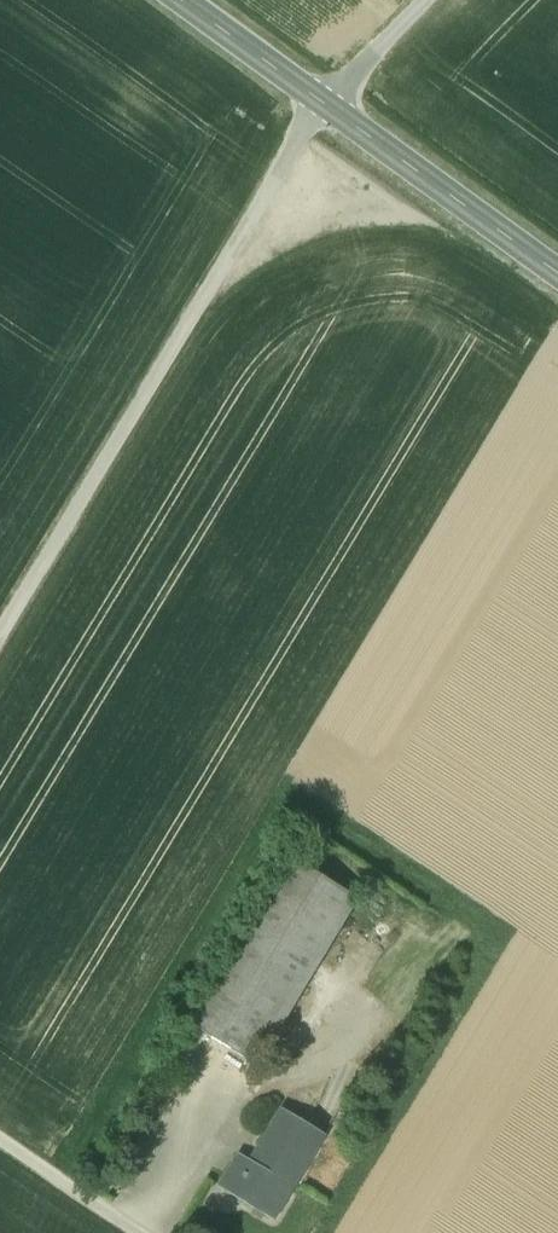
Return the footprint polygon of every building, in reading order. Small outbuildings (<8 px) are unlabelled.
[(282,851),(182,1018),(265,1068),(365,901),(282,851)] [(245,1156),(220,1197),(272,1229),(323,1142),(282,1117),(255,1162),(245,1156)]
